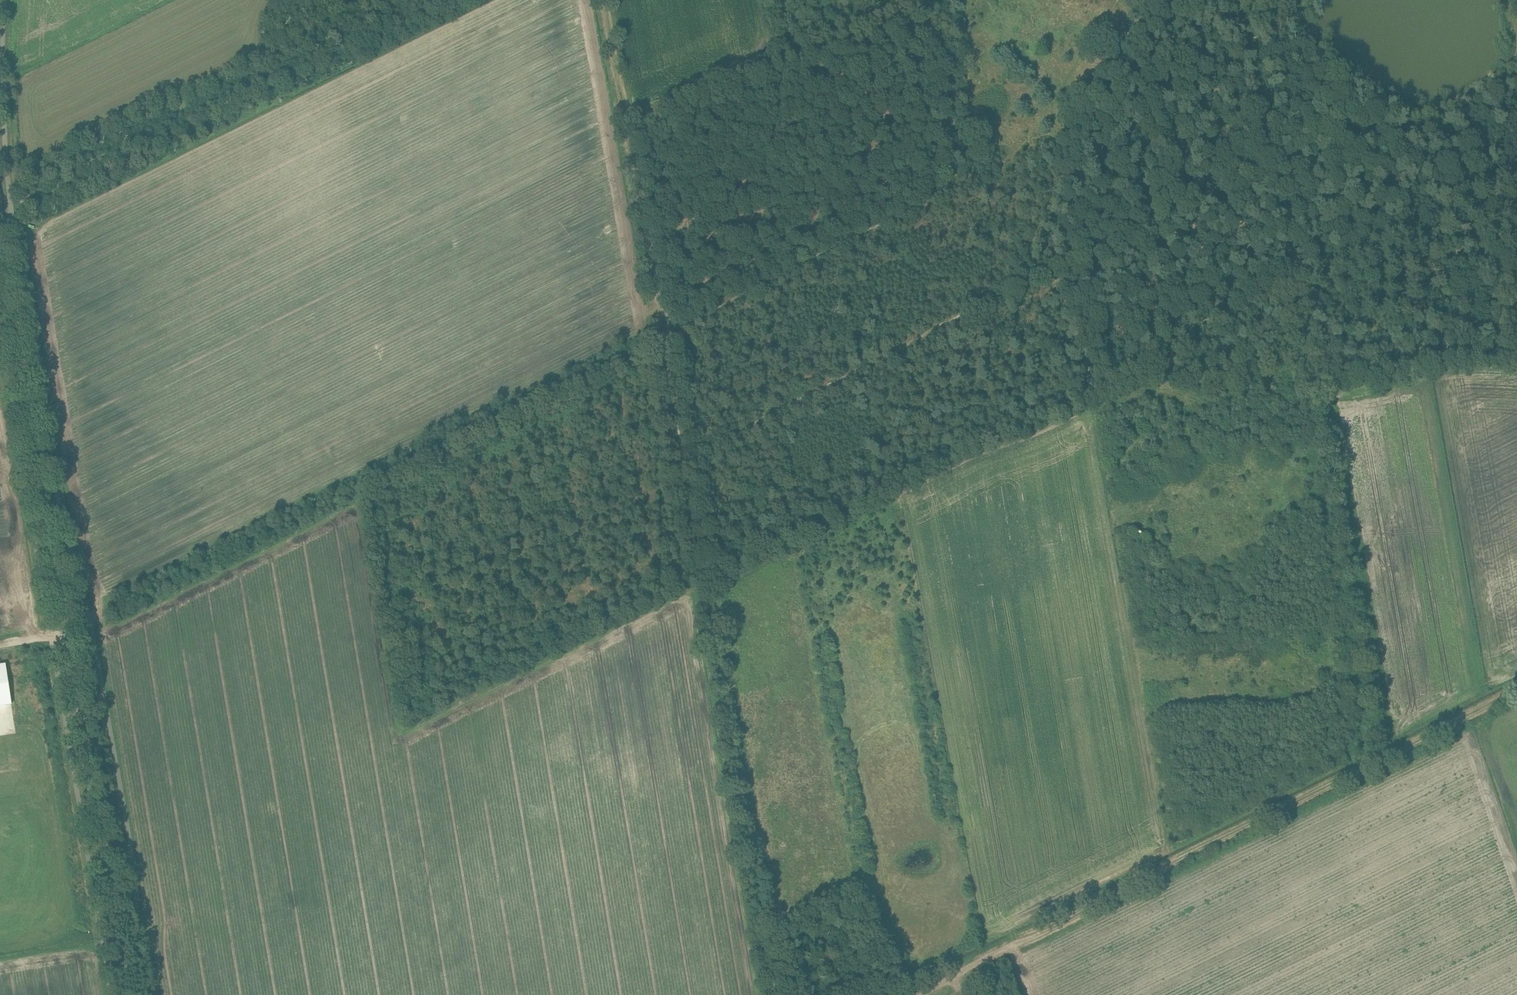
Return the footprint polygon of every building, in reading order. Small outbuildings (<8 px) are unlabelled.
[(13,716),(6,676),(0,677),(0,718),(13,716)]
